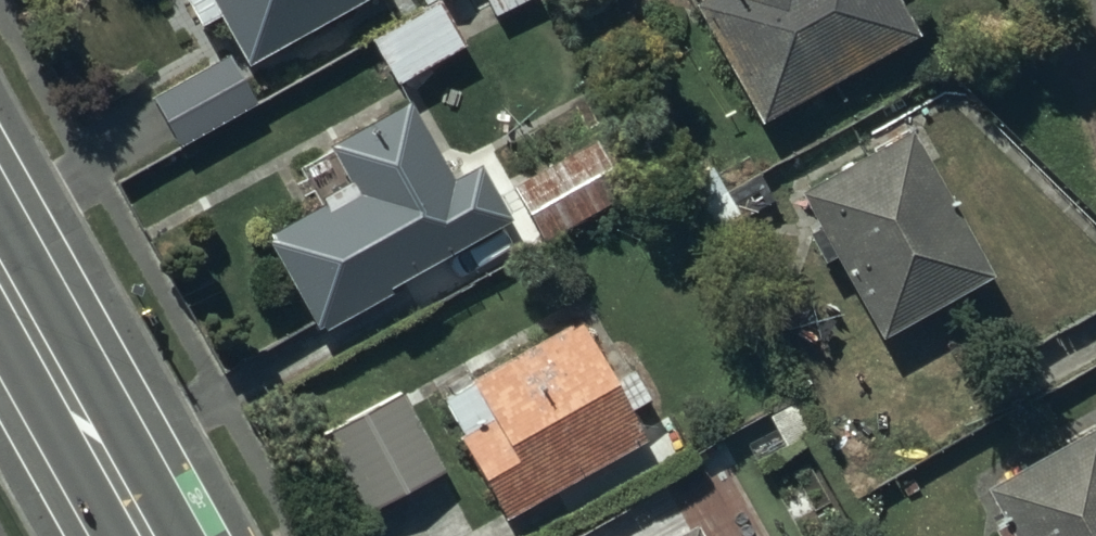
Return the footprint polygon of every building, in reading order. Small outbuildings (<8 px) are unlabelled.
[(240,55),(340,0),(209,0),(240,55)] [(374,51),(399,94),(467,55),(458,40),(486,23),(473,0),(462,0),(374,51)] [(763,126),(915,42),(892,0),(733,0),(703,17),(763,126)] [(249,100),(221,51),(146,93),(174,142),(249,100)] [(455,191),(410,112),(339,152),(364,198),(281,245),(326,324),(506,222),(480,176),(455,191)] [(514,187),(547,243),(633,192),(601,137),(514,187)] [(914,147),(809,205),(885,341),(990,283),(914,147)] [(635,437),(573,322),(440,394),(502,509),(635,437)] [(431,466),(390,391),(317,429),(357,505),(431,466)] [(1014,535),(1095,535),(1095,444),(1094,439),(991,495),(1014,535)]
